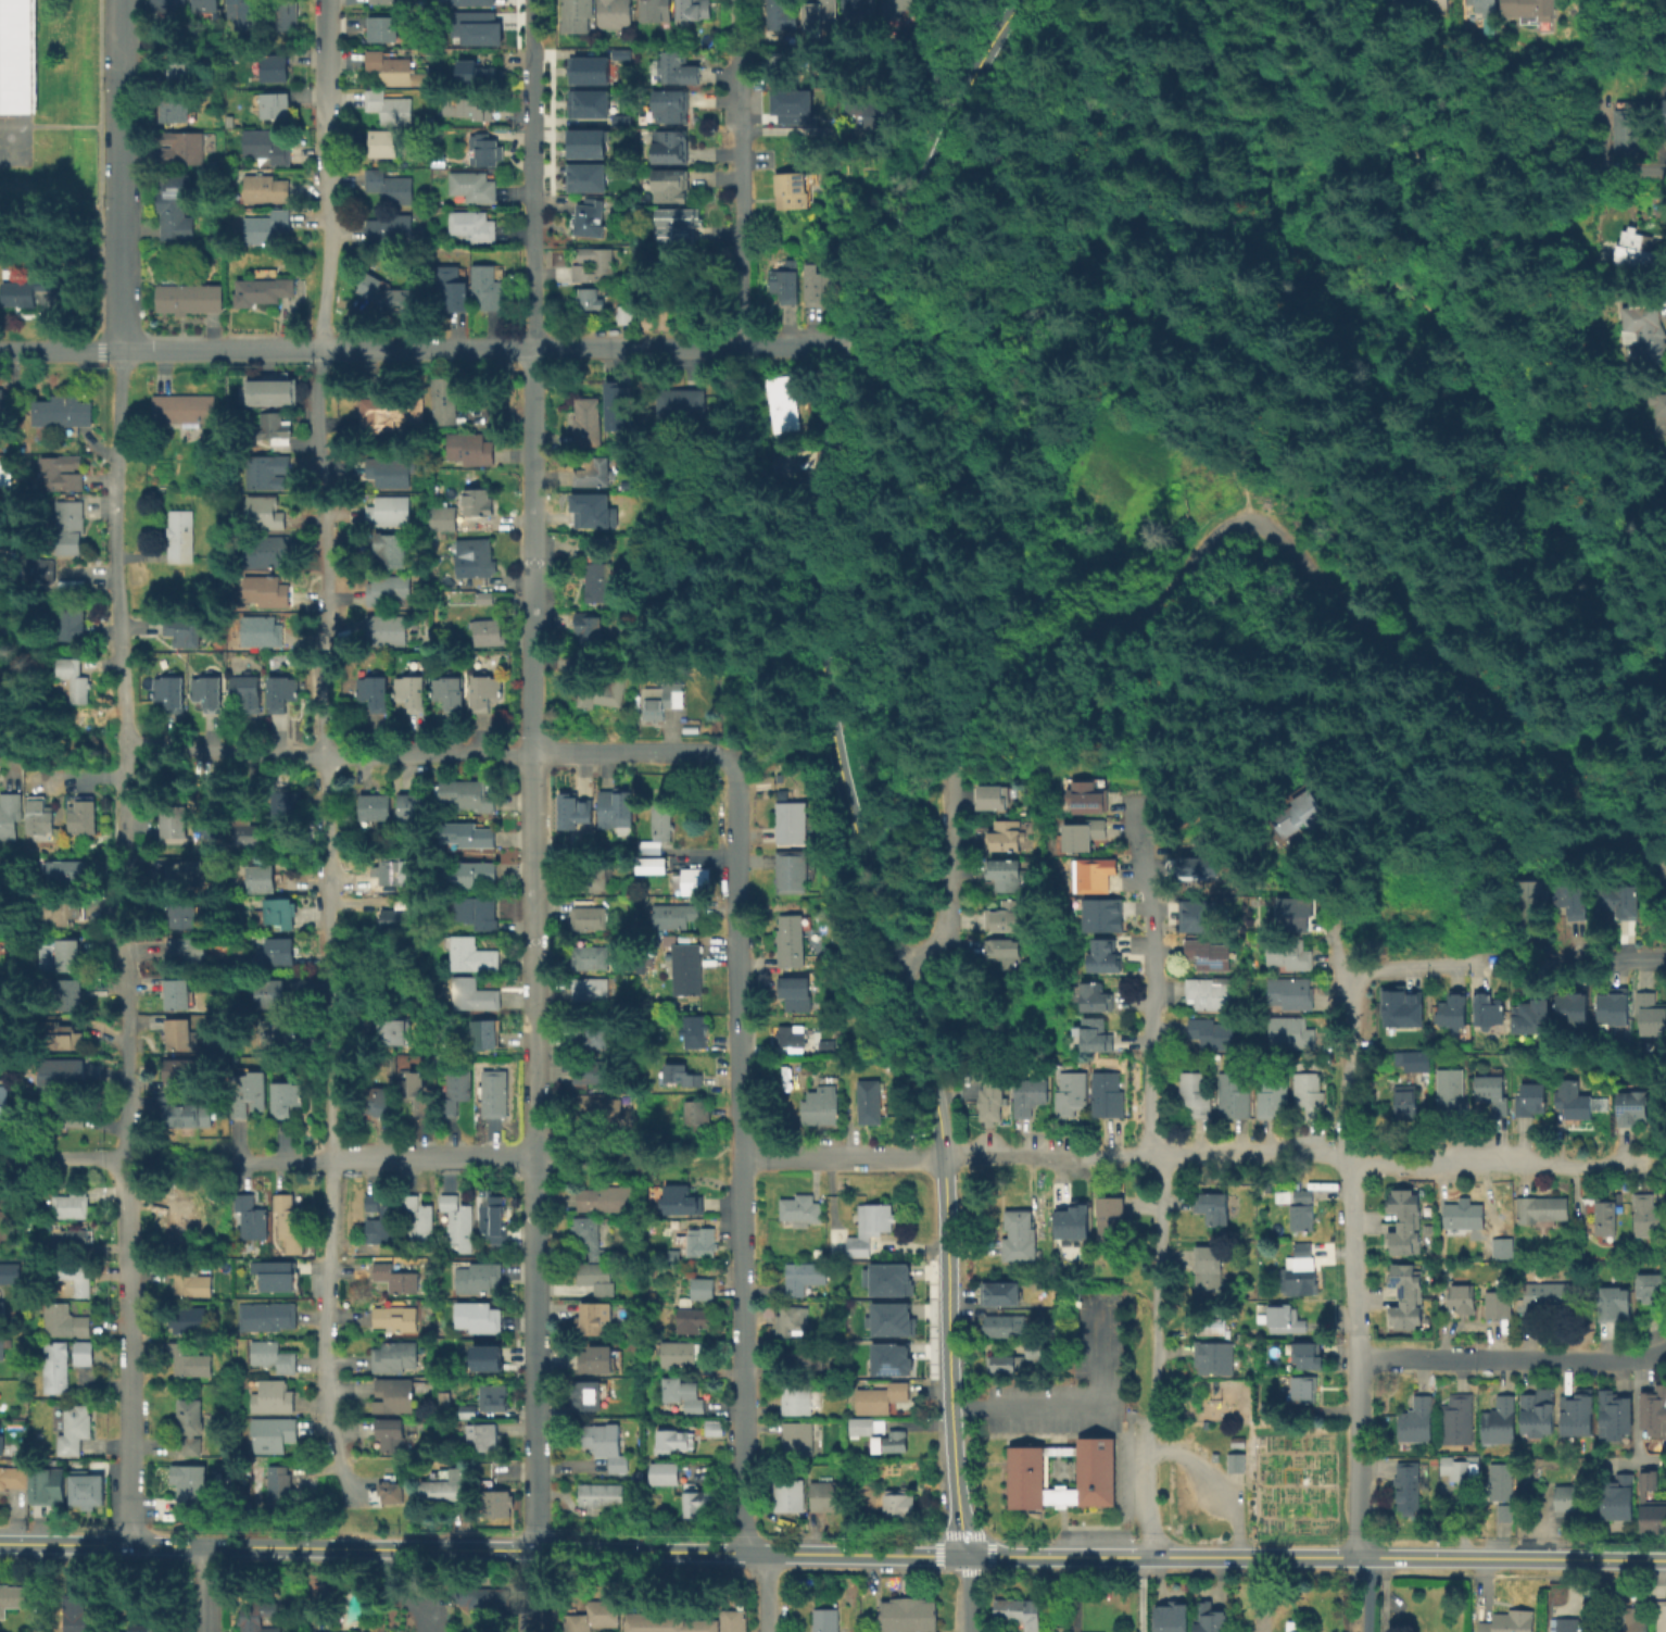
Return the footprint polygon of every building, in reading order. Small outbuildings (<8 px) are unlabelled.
[(31,116),(0,116),(0,0),(31,0),(31,116)] [(147,16),(146,0),(175,0),(175,16),(147,16)] [(194,10),(194,0),(219,0),(219,10),(194,10)] [(227,3),(227,0),(262,0),(263,29),(235,30),(235,29),(234,2),(227,3)] [(269,30),(269,0),(291,0),(296,0),(298,30),(269,30)] [(561,34),(561,0),(593,0),(593,17),(589,17),(589,33),(561,34)] [(599,27),(599,0),(631,0),(632,27),(599,27)] [(643,21),(643,0),(673,0),(673,21),(643,21)] [(679,20),(679,0),(711,0),(714,7),(712,18),(679,20)] [(768,29),(767,0),(791,0),(792,7),(798,7),(798,35),(787,36),(787,29),(768,29)] [(818,2),(818,0),(836,0),(836,28),(803,28),(803,2),(818,2)] [(844,14),(844,0),(876,0),(876,14),(844,14)] [(881,18),(881,0),(913,0),(913,10),(903,10),(903,18),(881,18)] [(1463,3),(1463,0),(1495,0),(1495,16),(1481,16),(1480,12),(1473,12),(1473,3),(1463,3)] [(1500,16),(1499,0),(1554,0),(1554,15),(1535,15),(1535,16),(1500,16)] [(500,43),(459,45),(459,11),(493,10),(493,22),(500,22),(500,43)] [(401,17),(401,43),(371,43),(371,18),(401,17)] [(610,49),(629,49),(629,60),(609,59),(610,49)] [(429,74),(429,81),(413,83),(413,87),(382,87),(382,74),(368,74),(368,52),(386,51),(386,60),(413,60),(413,74),(429,74)] [(699,65),(699,84),(662,84),(662,73),(656,73),(656,61),(662,60),(662,51),(684,51),(684,65),(699,65)] [(767,52),(786,52),(786,68),(767,70),(767,52)] [(188,84),(162,83),(163,54),(188,55),(188,84)] [(289,83),(262,83),(262,68),(263,68),(263,55),(288,55),(289,83)] [(566,57),(607,57),(607,84),(566,84),(566,73),(565,73),(565,65),(566,65),(566,57)] [(503,64),(504,83),(459,83),(459,58),(478,58),(478,65),(503,64)] [(809,89),(809,123),(775,123),(775,114),(769,114),(769,89),(809,89)] [(412,98),(412,126),(381,126),(380,112),(366,112),(366,90),(384,90),(384,99),(412,98)] [(565,99),(565,108),(566,108),(566,116),(607,116),(607,90),(566,90),(566,99),(565,99)] [(689,91),(689,124),(656,124),(656,120),(653,120),(653,112),(655,112),(654,91),(689,91)] [(292,93),(292,118),(263,120),(263,93),(292,93)] [(489,93),(489,106),(494,108),(493,121),(475,120),(475,115),(443,115),(443,97),(476,97),(476,93),(489,93)] [(903,103),(901,122),(895,122),(894,134),(860,133),(860,116),(842,115),(843,93),(864,95),(864,102),(903,103)] [(184,125),(150,125),(150,97),(184,97),(184,125)] [(1642,100),(1642,106),(1639,106),(1640,149),(1614,151),(1614,106),(1616,106),(1616,100),(1642,100)] [(610,114),(610,126),(629,126),(629,114),(610,114)] [(290,142),(290,166),(272,166),(272,158),(245,158),(244,130),(282,129),(283,141),(290,142)] [(604,158),(565,158),(565,129),(604,129),(604,158)] [(397,130),(397,143),(400,143),(400,158),(373,158),(373,130),(397,130)] [(689,130),(690,164),(656,164),(655,130),(689,130)] [(200,164),(157,164),(157,151),(168,151),(168,146),(160,146),(160,135),(200,135),(200,164)] [(500,139),(500,146),(504,146),(505,159),(498,159),(498,165),(477,166),(477,150),(472,150),(472,141),(478,141),(478,139),(500,139)] [(604,191),(565,191),(565,163),(604,163),(604,191)] [(413,177),(413,204),(382,205),(381,192),(366,192),(366,170),(384,170),(384,178),(413,177)] [(649,202),(649,171),(685,171),(685,202),(649,202)] [(497,179),(497,202),(467,203),(467,194),(451,194),(450,172),(489,172),(489,179),(497,179)] [(806,172),(807,191),(808,191),(809,206),(777,208),(775,173),(806,172)] [(288,178),(288,202),(243,202),(242,174),(273,174),(273,179),(288,178)] [(191,243),(159,243),(159,215),(151,215),(151,196),(156,196),(156,177),(192,177),(192,196),(181,196),(181,218),(190,218),(191,243)] [(605,200),(602,225),(605,225),(604,238),(573,234),(577,203),(596,205),(596,199),(605,200)] [(289,208),(290,230),(274,230),(274,243),(244,243),(244,216),(270,216),(270,209),(289,208)] [(692,243),(653,243),(653,214),(655,214),(655,210),(698,210),(698,228),(692,228),(692,243)] [(496,219),(496,242),(466,243),(466,242),(455,242),(455,235),(450,235),(450,212),(488,211),(488,219),(496,219)] [(413,214),(414,242),(368,242),(367,219),(383,219),(383,215),(413,214)] [(1652,248),(1665,251),(1665,272),(1615,262),(1619,241),(1623,241),(1625,227),(1630,228),(1631,223),(1640,224),(1639,230),(1655,234),(1652,248)] [(615,248),(614,274),(605,275),(605,281),(572,281),(572,264),(579,264),(579,260),(573,260),(573,248),(615,248)] [(468,256),(468,267),(462,267),(463,277),(469,277),(469,309),(447,310),(446,301),(439,301),(439,264),(456,264),(456,256),(468,256)] [(505,278),(505,307),(482,306),(482,299),(474,299),(474,262),(496,262),(496,278),(505,278)] [(824,300),(824,306),(807,306),(806,262),(823,262),(823,272),(836,273),(837,293),(828,293),(828,300),(824,300)] [(800,269),(802,296),(798,296),(798,304),(779,304),(779,293),(769,293),(768,271),(800,269)] [(422,289),(422,319),(405,319),(405,311),(384,311),(384,307),(357,291),(369,272),(383,280),(381,286),(386,289),(422,289)] [(295,277),(295,297),(279,297),(280,302),(253,303),(253,306),(234,306),(234,292),(237,292),(237,279),(277,278),(277,277),(295,277)] [(36,309),(0,309),(0,283),(36,283),(36,309)] [(219,313),(181,313),(181,318),(169,318),(169,313),(151,313),(151,287),(219,286),(219,313)] [(599,288),(599,299),(606,299),(606,310),(581,311),(580,289),(599,288)] [(1665,322),(1665,324),(1665,338),(1665,364),(1646,368),(1642,362),(1636,342),(1627,343),(1623,303),(1661,301),(1663,322),(1665,322)] [(633,306),(633,324),(619,324),(619,306),(633,306)] [(800,424),(773,428),(767,379),(794,375),(800,424)] [(458,423),(436,424),(433,377),(456,376),(458,423)] [(300,377),(301,403),(250,405),(250,377),(300,377)] [(605,381),(619,381),(619,386),(630,386),(630,430),(604,429),(605,381)] [(708,389),(708,417),(659,417),(660,389),(708,389)] [(1656,391),(1665,391),(1665,416),(1655,415),(1656,391)] [(377,398),(377,396),(425,396),(425,423),(402,423),(402,419),(395,419),(395,432),(361,432),(362,398),(377,398)] [(604,444),(577,445),(576,416),(578,416),(578,397),(602,396),(604,444)] [(29,428),(29,403),(49,403),(49,397),(77,397),(77,404),(89,404),(89,428),(29,428)] [(212,426),(149,425),(149,397),(213,398),(212,426)] [(282,412),(283,420),(292,419),(293,437),(290,437),(291,450),(273,450),(272,438),(248,439),(248,426),(262,426),(262,412),(282,412)] [(494,441),(494,465),(464,465),(464,460),(447,460),(447,432),(484,432),(484,441),(494,441)] [(791,475),(790,458),(798,458),(797,453),(769,455),(770,477),(791,475)] [(614,485),(575,486),(573,468),(583,468),(584,460),(589,457),(590,456),(599,455),(615,454),(614,485)] [(277,475),(277,477),(286,477),(287,490),(276,490),(275,490),(250,490),(249,455),(291,455),(291,475),(277,475)] [(78,468),(78,472),(85,472),(86,490),(42,491),(42,456),(84,456),(84,468),(78,468)] [(411,457),(411,487),(377,488),(377,477),(367,477),(367,457),(411,457)] [(490,487),(490,498),(493,498),(494,513),(465,514),(465,501),(458,501),(458,492),(465,492),(465,488),(490,487)] [(607,493),(569,493),(569,512),(572,512),(572,526),(615,526),(615,507),(607,507),(607,493)] [(411,495),(411,525),(367,525),(367,505),(377,505),(377,494),(411,495)] [(288,511),(288,528),(250,529),(250,495),(280,495),(280,511),(288,511)] [(84,500),(85,516),(86,516),(86,536),(84,536),(84,554),(58,554),(58,500),(84,500)] [(459,505),(459,530),(433,531),(433,506),(459,505)] [(195,510),(195,563),(171,563),(169,547),(172,547),(172,539),(169,539),(169,526),(171,526),(171,510),(195,510)] [(407,533),(407,567),(381,567),(381,553),(377,553),(377,532),(386,532),(386,533),(407,533)] [(458,533),(458,542),(445,541),(444,533),(458,533)] [(291,536),(291,558),(281,558),(281,566),(245,566),(245,541),(260,541),(260,536),(291,536)] [(492,540),(493,562),(497,562),(498,575),(493,575),(493,578),(471,579),(470,560),(458,560),(458,541),(492,540)] [(605,556),(605,564),(614,563),(615,603),(589,603),(588,564),(590,564),(590,556),(605,556)] [(54,558),(54,572),(55,572),(55,582),(35,582),(35,557),(54,557),(54,558)] [(395,598),(395,605),(368,605),(367,581),(373,581),(373,575),(409,575),(411,598),(395,598)] [(280,576),(280,585),(291,585),(291,607),(261,607),(261,602),(245,602),(244,577),(280,576)] [(494,592),(494,604),(477,604),(477,592),(494,592)] [(86,599),(86,619),(87,619),(87,640),(60,640),(60,622),(53,622),(53,599),(86,599)] [(572,612),(591,613),(591,617),(598,617),(598,638),(589,638),(589,643),(575,642),(575,627),(571,627),(572,612)] [(408,615),(407,645),(379,645),(380,639),(368,639),(368,614),(408,615)] [(283,616),(285,646),(243,646),(243,616),(283,616)] [(201,617),(201,624),(203,624),(205,627),(205,631),(203,633),(200,633),(200,646),(176,646),(173,644),(173,639),(177,635),(164,635),(164,619),(168,619),(169,617),(201,617)] [(502,618),(503,644),(476,645),(475,628),(471,628),(470,620),(502,618)] [(596,652),(596,674),(570,675),(570,652),(596,652)] [(91,703),(74,703),(74,677),(61,677),(61,657),(84,657),(84,676),(92,676),(91,703)] [(628,676),(622,706),(632,707),(631,713),(618,711),(619,707),(595,704),(594,710),(577,707),(580,688),(584,689),(585,682),(604,686),(605,682),(613,683),(614,673),(628,676)] [(495,675),(495,677),(503,677),(504,698),(501,701),(496,701),(494,699),(494,696),(491,696),(492,712),(476,712),(475,676),(495,675)] [(222,676),(222,713),(204,713),(204,698),(202,698),(202,701),(192,701),(192,678),(201,678),(201,676),(222,676)] [(260,676),(261,713),(243,713),(243,700),(231,700),(231,676),(260,676)] [(290,676),(290,677),(299,677),(299,699),(287,700),(287,706),(286,706),(286,713),(269,713),(269,676),(290,676)] [(390,676),(390,712),(371,712),(373,699),(361,699),(361,676),(390,676)] [(427,676),(426,713),(409,713),(409,699),(407,699),(404,702),(401,702),(396,699),(396,678),(406,678),(406,676),(427,676)] [(466,676),(466,688),(466,711),(449,711),(449,700),(437,700),(437,677),(445,677),(445,676),(466,676)] [(185,677),(185,713),(166,713),(167,701),(156,701),(156,678),(164,678),(164,677),(185,677)] [(683,682),(683,689),(684,689),(684,707),(673,707),(673,706),(665,706),(665,721),(645,721),(645,688),(664,688),(664,682),(683,682)] [(1099,778),(1099,790),(1110,790),(1110,811),(1078,811),(1077,801),(1073,801),(1073,787),(1077,787),(1076,779),(1099,778)] [(488,782),(488,793),(495,793),(495,813),(480,813),(480,808),(463,808),(462,805),(443,805),(443,781),(488,782)] [(1012,788),(1013,798),(1008,798),(1009,811),(977,809),(979,784),(1012,788)] [(631,790),(632,827),(598,827),(598,790),(614,790),(614,787),(617,787),(617,790),(631,790)] [(303,816),(274,817),(274,791),(302,790),(303,816)] [(15,838),(0,838),(0,804),(0,792),(22,792),(22,819),(15,819),(15,838)] [(592,821),(577,821),(577,828),(559,828),(558,792),(577,792),(577,799),(592,799),(592,821)] [(432,793),(432,819),(402,820),(402,794),(432,793)] [(392,794),(392,820),(362,820),(362,794),(392,794)] [(54,809),(54,830),(47,830),(47,833),(28,833),(28,799),(46,799),(46,809),(54,809)] [(98,800),(98,834),(78,834),(78,831),(72,831),(71,811),(77,811),(77,800),(98,800)] [(1313,800),(1329,825),(1311,837),(1307,829),(1300,833),(1290,818),(1297,814),(1295,811),(1313,800)] [(809,801),(810,843),(780,843),(779,802),(809,801)] [(187,806),(187,839),(163,839),(164,806),(187,806)] [(667,842),(666,856),(648,856),(648,842),(655,842),(655,806),(677,806),(674,841),(667,842)] [(193,850),(193,819),(220,819),(220,850),(193,850)] [(1023,819),(1023,831),(1027,831),(1027,841),(1022,841),(1022,851),(987,851),(987,832),(990,831),(997,831),(997,819),(1023,819)] [(1111,820),(1111,841),(1094,841),(1094,853),(1064,853),(1063,825),(1089,824),(1089,820),(1111,820)] [(495,828),(496,846),(450,846),(450,823),(481,823),(480,828),(495,828)] [(265,825),(265,845),(232,845),(232,825),(265,825)] [(809,850),(810,893),(780,893),(779,850),(809,850)] [(1227,875),(1216,875),(1216,878),(1189,878),(1189,875),(1187,875),(1187,856),(1227,856),(1227,875)] [(673,857),(672,874),(641,874),(641,857),(673,857)] [(1120,858),(1120,874),(1116,874),(1116,893),(1086,892),(1086,858),(1120,858)] [(200,880),(200,886),(182,888),(181,880),(174,881),(172,864),(205,859),(209,879),(200,880)] [(417,861),(421,862),(421,884),(381,886),(381,862),(409,862),(409,859),(417,861)] [(1021,881),(1021,892),(996,892),(996,879),(985,879),(985,861),(992,861),(1021,859),(1021,881)] [(84,861),(84,881),(71,881),(71,888),(50,888),(50,881),(48,881),(47,862),(84,861)] [(500,863),(498,882),(481,882),(482,888),(455,888),(454,866),(466,866),(466,862),(500,863)] [(16,892),(0,892),(0,863),(16,864),(16,892)] [(277,892),(250,893),(249,866),(276,865),(277,892)] [(609,867),(609,890),(575,890),(575,867),(609,867)] [(715,869),(715,894),(685,894),(685,870),(715,869)] [(1550,879),(1551,904),(1540,904),(1540,924),(1519,924),(1519,879),(1550,879)] [(1587,920),(1569,921),(1568,903),(1555,903),(1555,883),(1563,883),(1563,881),(1585,881),(1587,920)] [(1637,886),(1637,918),(1615,918),(1615,911),(1596,911),(1595,887),(1637,886)] [(1316,930),(1288,930),(1288,896),(1325,896),(1325,915),(1316,915),(1316,930)] [(495,897),(495,919),(498,919),(497,930),(475,931),(475,925),(465,925),(465,920),(455,920),(455,897),(495,897)] [(1131,931),(1093,931),(1093,897),(1131,899),(1131,931)] [(296,899),(296,930),(282,931),(282,924),(266,925),(266,900),(296,899)] [(1014,899),(1015,930),(982,929),(981,908),(998,907),(998,899),(1014,899)] [(72,900),(72,902),(86,901),(86,919),(73,919),(73,927),(54,927),(54,920),(51,920),(51,901),(72,900)] [(610,906),(610,928),(576,929),(576,906),(578,906),(578,901),(598,900),(598,906),(610,906)] [(1223,932),(1189,932),(1189,900),(1223,900),(1223,932)] [(415,901),(415,924),(419,924),(418,929),(383,929),(383,911),(395,909),(395,901),(415,901)] [(693,920),(693,928),(658,928),(658,904),(705,903),(705,919),(693,920)] [(200,906),(199,918),(201,919),(200,931),(173,929),(174,917),(172,917),(173,905),(200,906)] [(1400,932),(1380,932),(1380,906),(1400,906),(1400,932)] [(1428,936),(1400,936),(1400,932),(1400,906),(1428,906),(1428,936)] [(808,966),(782,967),(780,929),(783,929),(783,915),(806,914),(808,966)] [(477,936),(477,945),(478,945),(478,951),(500,951),(500,971),(453,971),(453,937),(477,936)] [(1013,939),(1014,970),(981,970),(980,939),(984,939),(984,938),(1007,937),(1007,939),(1013,939)] [(294,938),(294,966),(268,966),(267,939),(294,938)] [(1236,943),(1236,969),(1203,969),(1203,958),(1190,958),(1191,938),(1217,938),(1219,943),(1236,943)] [(84,939),(84,970),(61,970),(61,939),(84,939)] [(205,939),(205,959),(202,959),(202,967),(181,967),(180,959),(171,961),(171,940),(205,939)] [(1119,940),(1119,959),(1124,959),(1124,977),(1088,977),(1088,959),(1095,959),(1095,940),(1119,940)] [(1318,968),(1318,974),(1287,974),(1287,968),(1273,968),(1273,944),(1318,944),(1318,968)] [(610,945),(610,968),(575,968),(575,945),(610,945)] [(674,996),(674,946),(704,946),(704,996),(674,996)] [(497,989),(497,1009),(451,1009),(451,976),(475,976),(475,989),(497,989)] [(610,977),(610,1001),(575,1001),(575,978),(610,977)] [(1236,978),(1236,1010),(1199,1009),(1199,1002),(1190,1002),(1190,978),(1236,978)] [(85,979),(85,1009),(62,1009),(62,979),(85,979)] [(193,1009),(168,1010),(167,980),(192,979),(193,1009)] [(810,979),(810,1013),(786,1013),(785,999),(779,999),(779,979),(810,979)] [(288,1008),(258,1008),(258,980),(287,980),(288,1008)] [(1317,991),(1317,1013),(1286,1012),(1286,1007),(1272,1007),(1272,980),(1315,980),(1315,991),(1317,991)] [(1114,992),(1114,1010),(1078,1010),(1080,982),(1103,981),(1103,992),(1114,992)] [(1435,1026),(1418,1027),(1418,1028),(1401,1028),(1401,1027),(1394,1027),(1394,1018),(1389,1018),(1388,987),(1402,987),(1402,986),(1414,984),(1414,990),(1416,989),(1416,992),(1432,992),(1432,994),(1434,994),(1435,1026)] [(1629,989),(1629,1027),(1610,1027),(1610,1024),(1599,1024),(1599,995),(1610,995),(1610,994),(1612,993),(1611,989),(1629,989)] [(1656,1004),(1665,1004),(1665,1037),(1640,1037),(1639,1013),(1636,1013),(1636,993),(1656,993),(1656,1004)] [(1466,997),(1466,1000),(1471,1000),(1469,1032),(1464,1032),(1464,1033),(1457,1033),(1457,1032),(1452,1032),(1452,1028),(1441,1028),(1441,1027),(1438,1027),(1439,1016),(1441,1017),(1441,1005),(1452,1005),(1452,1000),(1456,1000),(1456,997),(1466,997)] [(1497,997),(1497,1005),(1499,1002),(1505,1002),(1509,1006),(1509,1027),(1497,1027),(1497,1030),(1478,1030),(1478,997),(1497,997)] [(1589,1030),(1570,1030),(1570,1025),(1558,1025),(1558,997),(1585,997),(1585,1000),(1589,1000),(1589,1030)] [(1524,1039),(1516,1039),(1516,1020),(1517,1020),(1517,1009),(1524,1009),(1524,1007),(1553,1007),(1553,1039),(1524,1039)] [(707,1016),(708,1024),(711,1024),(711,1030),(707,1030),(707,1049),(687,1049),(686,1037),(682,1037),(682,1029),(686,1029),(686,1016),(707,1016)] [(193,1047),(169,1047),(168,1017),(193,1017),(193,1047)] [(1105,1017),(1105,1034),(1112,1033),(1113,1050),(1078,1050),(1078,1026),(1081,1026),(1082,1018),(1105,1017)] [(291,1034),(264,1035),(264,1020),(290,1019),(291,1034)] [(413,1019),(413,1044),(379,1044),(380,1035),(378,1035),(378,1019),(413,1019)] [(1237,1024),(1237,1050),(1204,1051),(1204,1039),(1192,1039),(1192,1019),(1217,1019),(1217,1024),(1237,1024)] [(1318,1031),(1318,1051),(1292,1051),(1292,1046),(1272,1046),(1272,1019),(1311,1019),(1311,1031),(1318,1031)] [(498,1049),(475,1051),(474,1021),(497,1020),(498,1049)] [(88,1021),(88,1050),(58,1050),(56,1022),(88,1021)] [(610,1024),(610,1046),(576,1046),(576,1024),(610,1024)] [(807,1026),(806,1052),(794,1052),(794,1046),(781,1046),(781,1025),(807,1026)] [(1409,1075),(1409,1053),(1435,1053),(1435,1075),(1409,1075)] [(204,1058),(204,1081),(187,1081),(187,1090),(172,1090),(172,1081),(169,1081),(169,1079),(167,1079),(167,1065),(169,1065),(169,1058),(204,1058)] [(89,1059),(89,1079),(80,1079),(80,1089),(47,1089),(47,1059),(89,1059)] [(611,1059),(611,1082),(576,1082),(576,1059),(611,1059)] [(691,1064),(691,1070),(693,1070),(693,1074),(706,1074),(706,1085),(687,1085),(687,1082),(668,1081),(669,1063),(691,1064)] [(471,1069),(471,1100),(458,1101),(458,1116),(440,1117),(440,1097),(447,1097),(447,1069),(471,1069)] [(508,1070),(509,1118),(483,1118),(482,1070),(508,1070)] [(1085,1070),(1085,1108),(1073,1108),(1073,1117),(1053,1117),(1053,1090),(1058,1090),(1058,1071),(1085,1070)] [(267,1071),(267,1110),(252,1110),(252,1102),(249,1102),(249,1118),(234,1118),(234,1075),(251,1075),(251,1071),(267,1071)] [(1119,1071),(1119,1090),(1123,1090),(1124,1116),(1093,1117),(1091,1071),(1119,1071)] [(1213,1071),(1213,1078),(1206,1078),(1206,1091),(1211,1091),(1211,1117),(1191,1117),(1190,1108),(1179,1108),(1179,1071),(1213,1071)] [(1442,1113),(1442,1071),(1467,1071),(1467,1113),(1442,1113)] [(432,1116),(416,1115),(416,1097),(401,1097),(401,1080),(409,1080),(409,1074),(422,1072),(422,1076),(424,1076),(425,1088),(422,1088),(422,1096),(432,1096),(432,1116)] [(1290,1075),(1290,1121),(1259,1121),(1259,1094),(1260,1094),(1261,1075),(1290,1075)] [(1217,1119),(1217,1076),(1251,1076),(1251,1119),(1217,1119)] [(1327,1094),(1327,1125),(1308,1125),(1308,1109),(1296,1109),(1296,1076),(1322,1076),(1322,1094),(1327,1094)] [(1001,1079),(1001,1105),(1000,1105),(1000,1119),(979,1119),(977,1089),(981,1089),(982,1079),(1001,1079)] [(1037,1104),(1037,1106),(1031,1106),(1032,1117),(1013,1118),(1012,1079),(1046,1079),(1046,1104),(1037,1104)] [(879,1125),(856,1125),(855,1080),(878,1080),(879,1125)] [(1509,1080),(1509,1101),(1512,1101),(1512,1120),(1498,1120),(1498,1105),(1479,1105),(1479,1080),(1509,1080)] [(303,1084),(303,1105),(292,1105),(291,1118),(274,1118),(274,1082),(295,1082),(295,1083),(303,1084)] [(1582,1083),(1582,1099),(1595,1099),(1595,1122),(1568,1122),(1568,1112),(1562,1112),(1562,1110),(1558,1110),(1558,1093),(1562,1093),(1562,1083),(1582,1083)] [(13,1118),(0,1118),(0,1085),(16,1084),(17,1112),(13,1112),(13,1118)] [(840,1084),(840,1092),(842,1092),(841,1123),(808,1123),(807,1100),(810,1100),(810,1091),(821,1091),(821,1084),(840,1084)] [(394,1088),(391,1117),(377,1116),(377,1115),(366,1114),(368,1085),(394,1088)] [(1398,1122),(1398,1088),(1419,1088),(1419,1122),(1398,1122)] [(1549,1088),(1549,1116),(1537,1116),(1537,1119),(1519,1119),(1519,1097),(1525,1097),(1525,1088),(1549,1088)] [(624,1097),(624,1126),(594,1126),(593,1108),(579,1108),(579,1094),(608,1093),(608,1099),(624,1097)] [(209,1104),(209,1128),(165,1128),(164,1095),(190,1095),(191,1105),(209,1104)] [(1609,1110),(1609,1096),(1596,1096),(1596,1110),(1609,1110)] [(93,1107),(93,1127),(50,1127),(50,1097),(83,1097),(83,1106),(93,1107)] [(1652,1099),(1652,1125),(1639,1125),(1639,1129),(1621,1129),(1621,1099),(1652,1099)] [(708,1101),(708,1108),(711,1108),(711,1122),(707,1123),(707,1131),(696,1131),(696,1123),(687,1123),(687,1101),(708,1101)] [(703,1194),(703,1213),(661,1213),(661,1207),(657,1207),(657,1197),(660,1197),(662,1183),(684,1183),(685,1194),(703,1194)] [(1415,1184),(1415,1189),(1422,1189),(1422,1244),(1415,1244),(1415,1250),(1392,1250),(1392,1239),(1389,1239),(1389,1226),(1392,1226),(1392,1225),(1399,1225),(1399,1212),(1400,1212),(1400,1206),(1388,1206),(1388,1195),(1391,1195),(1391,1189),(1396,1189),(1396,1184),(1415,1184)] [(632,1185),(632,1213),(577,1212),(578,1189),(597,1189),(597,1185),(632,1185)] [(92,1187),(92,1194),(93,1194),(93,1217),(58,1217),(58,1193),(76,1193),(76,1187),(92,1187)] [(1314,1187),(1314,1227),(1290,1227),(1290,1198),(1295,1198),(1295,1187),(1314,1187)] [(503,1197),(503,1206),(505,1206),(504,1226),(506,1226),(506,1247),(489,1248),(489,1234),(479,1233),(480,1207),(482,1207),(481,1191),(491,1190),(491,1197),(503,1197)] [(1665,1202),(1665,1234),(1638,1234),(1638,1206),(1637,1206),(1637,1191),(1657,1192),(1657,1202),(1665,1202)] [(268,1207),(269,1238),(242,1238),(242,1227),(237,1227),(237,1215),(242,1215),(242,1210),(234,1210),(232,1193),(256,1193),(256,1207),(268,1207)] [(293,1193),(293,1208),(304,1208),(304,1239),(278,1239),(278,1212),(275,1212),(274,1193),(293,1193)] [(812,1193),(812,1202),(820,1202),(820,1222),(807,1222),(807,1228),(790,1227),(791,1219),(778,1219),(778,1197),(794,1198),(794,1193),(812,1193)] [(1226,1193),(1226,1226),(1206,1227),(1206,1215),(1192,1216),(1192,1194),(1226,1193)] [(393,1205),(393,1243),(365,1243),(365,1219),(378,1219),(378,1212),(365,1212),(365,1194),(379,1194),(379,1205),(393,1205)] [(432,1204),(432,1233),(420,1234),(420,1243),(408,1243),(408,1218),(416,1218),(416,1210),(400,1210),(400,1194),(418,1194),(418,1204),(432,1204)] [(1572,1194),(1572,1217),(1539,1217),(1539,1219),(1519,1219),(1519,1194),(1572,1194)] [(471,1205),(471,1253),(459,1253),(459,1243),(449,1243),(449,1212),(440,1212),(440,1195),(458,1195),(458,1205),(471,1205)] [(1123,1218),(1123,1238),(1098,1239),(1097,1195),(1123,1195),(1123,1218)] [(195,1196),(197,1236),(168,1238),(167,1197),(195,1196)] [(1599,1232),(1599,1196),(1618,1196),(1618,1232),(1599,1232)] [(1447,1225),(1447,1200),(1486,1200),(1486,1225),(1447,1225)] [(1089,1239),(1078,1239),(1080,1242),(1069,1242),(1069,1239),(1056,1239),(1055,1207),(1071,1207),(1071,1202),(1089,1201),(1089,1239)] [(893,1204),(893,1232),(881,1232),(881,1236),(870,1236),(870,1257),(847,1257),(847,1240),(858,1240),(858,1205),(893,1204)] [(1031,1208),(1031,1226),(1035,1226),(1035,1259),(1002,1260),(1001,1235),(1009,1235),(1008,1228),(1004,1228),(1004,1208),(1031,1208)] [(599,1216),(599,1247),(610,1247),(610,1260),(590,1260),(590,1245),(582,1245),(582,1239),(576,1240),(576,1231),(572,1231),(572,1225),(576,1225),(576,1217),(599,1216)] [(1516,1221),(1516,1256),(1493,1256),(1493,1235),(1510,1235),(1510,1221),(1516,1221)] [(72,1252),(55,1252),(54,1229),(72,1229),(72,1228),(91,1228),(92,1243),(72,1244),(72,1252)] [(715,1228),(715,1252),(684,1252),(684,1230),(689,1230),(689,1228),(715,1228)] [(1222,1245),(1221,1292),(1195,1291),(1195,1245),(1222,1245)] [(679,1250),(678,1260),(667,1259),(667,1248),(679,1250)] [(1422,1267),(1422,1311),(1422,1319),(1416,1319),(1416,1323),(1396,1323),(1396,1319),(1392,1319),(1392,1315),(1389,1315),(1389,1302),(1401,1302),(1401,1295),(1402,1295),(1402,1292),(1399,1292),(1399,1282),(1389,1282),(1389,1269),(1392,1269),(1392,1258),(1415,1258),(1415,1267),(1422,1267)] [(257,1261),(257,1291),(292,1291),(292,1261),(257,1261)] [(21,1283),(21,1263),(0,1263),(0,1283),(21,1283)] [(213,1276),(213,1296),(175,1295),(175,1277),(168,1277),(169,1264),(191,1264),(191,1276),(213,1276)] [(418,1272),(418,1294),(389,1294),(389,1281),(374,1281),(374,1264),(392,1264),(392,1272),(418,1272)] [(502,1264),(502,1289),(491,1289),(491,1295),(456,1295),(456,1268),(470,1268),(470,1264),(502,1264)] [(829,1264),(829,1284),(806,1284),(806,1296),(787,1297),(787,1264),(829,1264)] [(917,1297),(874,1296),(874,1288),(864,1288),(866,1269),(874,1270),(874,1264),(912,1265),(912,1268),(914,1268),(914,1284),(917,1284),(917,1297)] [(614,1265),(614,1283),(617,1283),(617,1298),(596,1298),(596,1286),(580,1286),(580,1266),(614,1265)] [(1292,1266),(1317,1266),(1316,1282),(1312,1282),(1312,1292),(1287,1292),(1287,1290),(1280,1290),(1280,1266),(1288,1266),(1292,1266)] [(91,1267),(91,1277),(92,1296),(76,1297),(75,1278),(76,1278),(76,1267),(91,1267)] [(1639,1268),(1665,1268),(1665,1296),(1639,1296),(1639,1268)] [(1476,1282),(1475,1310),(1457,1310),(1457,1307),(1449,1307),(1449,1277),(1456,1277),(1456,1281),(1471,1281),(1471,1282),(1476,1282)] [(712,1279),(712,1301),(692,1301),(692,1309),(709,1310),(710,1329),(702,1329),(702,1334),(677,1335),(676,1309),(679,1309),(678,1298),(690,1298),(691,1279),(712,1279)] [(1573,1281),(1573,1308),(1517,1308),(1517,1297),(1524,1297),(1524,1281),(1573,1281)] [(1632,1283),(1632,1311),(1617,1311),(1617,1314),(1602,1314),(1602,1300),(1598,1300),(1598,1290),(1602,1290),(1602,1282),(1623,1282),(1623,1283),(1632,1283)] [(984,1285),(1024,1285),(1024,1308),(984,1307),(984,1285)] [(1487,1313),(1487,1288),(1512,1288),(1512,1313),(1487,1313)] [(1290,1298),(1290,1305),(1297,1305),(1297,1316),(1305,1316),(1305,1330),(1270,1330),(1270,1322),(1266,1322),(1267,1301),(1283,1301),(1283,1298),(1290,1298)] [(502,1308),(502,1333),(470,1333),(470,1328),(456,1328),(457,1302),(491,1303),(492,1308),(502,1308)] [(72,1303),(71,1314),(74,1317),(91,1317),(91,1338),(45,1335),(45,1311),(37,1311),(37,1303),(72,1303)] [(609,1321),(609,1327),(605,1326),(605,1335),(584,1336),(583,1328),(576,1328),(576,1317),(583,1317),(583,1303),(615,1304),(614,1321),(609,1321)] [(918,1336),(875,1336),(875,1328),(868,1328),(868,1317),(875,1317),(875,1303),(913,1304),(913,1311),(916,1311),(916,1318),(919,1318),(919,1327),(918,1327),(918,1336)] [(296,1304),(296,1329),(250,1330),(250,1305),(296,1304)] [(806,1313),(806,1320),(807,1320),(807,1322),(811,1321),(811,1330),(806,1330),(806,1333),(791,1334),(791,1335),(774,1335),(774,1315),(779,1315),(779,1306),(808,1306),(808,1313),(806,1313)] [(207,1307),(209,1333),(175,1334),(175,1327),(171,1327),(169,1318),(175,1318),(175,1308),(207,1307)] [(417,1307),(417,1332),(393,1332),(393,1327),(374,1328),(374,1307),(417,1307)] [(1024,1316),(1024,1338),(985,1336),(985,1316),(1024,1316)] [(1058,1320),(1058,1338),(1039,1338),(1039,1320),(1058,1320)] [(71,1341),(71,1356),(70,1356),(70,1394),(46,1394),(45,1343),(56,1343),(56,1341),(71,1341)] [(705,1344),(704,1360),(695,1359),(695,1367),(661,1367),(662,1341),(695,1342),(695,1344),(705,1344)] [(1042,1360),(1024,1361),(1024,1341),(1040,1341),(1042,1360)] [(94,1342),(94,1366),(76,1365),(76,1342),(94,1342)] [(214,1355),(214,1376),(175,1376),(175,1356),(169,1357),(169,1342),(190,1343),(190,1355),(214,1355)] [(294,1354),(294,1376),(276,1374),(276,1366),(249,1366),(250,1342),(277,1342),(277,1354),(294,1354)] [(417,1342),(417,1367),(403,1368),(403,1372),(371,1372),(371,1348),(382,1348),(382,1342),(417,1342)] [(822,1342),(821,1366),(783,1365),(783,1351),(798,1352),(799,1342),(822,1342)] [(917,1370),(913,1370),(913,1377),(875,1377),(875,1343),(903,1344),(903,1345),(911,1345),(911,1347),(913,1348),(913,1358),(911,1358),(911,1359),(917,1359),(917,1370)] [(1234,1344),(1234,1377),(1199,1377),(1199,1369),(1196,1368),(1196,1344),(1234,1344)] [(1328,1370),(1302,1370),(1303,1364),(1297,1364),(1298,1344),(1324,1344),(1324,1357),(1328,1357),(1328,1370)] [(609,1345),(586,1345),(586,1351),(576,1351),(576,1372),(609,1372),(609,1345)] [(472,1349),(492,1349),(492,1364),(494,1364),(494,1371),(472,1371),(472,1349)] [(1013,1371),(988,1372),(988,1356),(1013,1356),(1013,1371)] [(1305,1377),(1316,1377),(1316,1404),(1291,1404),(1291,1377),(1305,1377)] [(696,1384),(697,1402),(703,1402),(704,1416),(684,1417),(683,1404),(661,1405),(660,1380),(679,1379),(679,1384),(696,1384)] [(451,1407),(462,1407),(462,1406),(478,1406),(478,1419),(440,1419),(440,1381),(445,1380),(445,1392),(451,1392),(451,1407)] [(568,1398),(571,1398),(570,1381),(597,1380),(598,1409),(568,1410),(568,1398)] [(294,1392),(294,1415),(252,1415),(252,1394),(260,1394),(260,1381),(287,1381),(287,1392),(294,1392)] [(412,1381),(412,1416),(371,1415),(371,1403),(384,1403),(384,1398),(376,1398),(376,1381),(412,1381)] [(811,1381),(811,1414),(782,1414),(782,1381),(811,1381)] [(909,1382),(909,1402),(891,1402),(891,1415),(857,1415),(857,1389),(888,1389),(888,1382),(909,1382)] [(1651,1384),(1665,1384),(1665,1431),(1664,1431),(1664,1434),(1645,1434),(1645,1427),(1637,1427),(1637,1391),(1651,1391),(1651,1384)] [(508,1385),(508,1405),(512,1405),(512,1411),(481,1410),(481,1385),(508,1385)] [(1553,1385),(1553,1429),(1543,1429),(1543,1433),(1529,1433),(1529,1429),(1520,1429),(1520,1407),(1519,1407),(1519,1391),(1536,1391),(1536,1385),(1553,1385)] [(1593,1391),(1593,1409),(1591,1409),(1591,1430),(1581,1430),(1581,1431),(1562,1431),(1562,1408),(1560,1408),(1560,1392),(1572,1392),(1572,1394),(1575,1394),(1575,1385),(1591,1385),(1591,1391),(1593,1391)] [(1631,1392),(1631,1428),(1623,1428),(1623,1435),(1607,1435),(1607,1433),(1596,1433),(1598,1386),(1612,1386),(1612,1392),(1631,1392)] [(1473,1391),(1473,1441),(1439,1441),(1439,1402),(1448,1402),(1448,1391),(1473,1391)] [(1511,1441),(1480,1441),(1480,1410),(1490,1410),(1490,1407),(1495,1407),(1495,1392),(1514,1392),(1514,1435),(1511,1435),(1511,1441)] [(1431,1393),(1431,1439),(1398,1439),(1398,1411),(1406,1411),(1406,1408),(1412,1408),(1412,1393),(1431,1393)] [(201,1399),(202,1421),(203,1421),(203,1431),(201,1431),(201,1434),(194,1434),(194,1438),(201,1438),(201,1455),(182,1455),(182,1438),(187,1438),(187,1434),(177,1434),(177,1399),(201,1399)] [(90,1406),(90,1415),(92,1415),(92,1439),(83,1439),(81,1456),(59,1456),(59,1435),(65,1435),(65,1407),(76,1408),(76,1405),(90,1406)] [(407,1430),(405,1438),(406,1453),(380,1452),(380,1438),(377,1438),(377,1421),(379,1421),(379,1419),(406,1420),(407,1430)] [(872,1438),(857,1438),(857,1441),(846,1441),(846,1420),(871,1419),(871,1421),(883,1421),(884,1435),(872,1435),(872,1438)] [(296,1420),(296,1444),(285,1444),(285,1455),(253,1455),(253,1438),(251,1438),(251,1420),(296,1420)] [(812,1421),(812,1455),(782,1455),(782,1422),(812,1421)] [(720,1422),(719,1435),(702,1435),(702,1422),(720,1422)] [(501,1424),(502,1453),(479,1453),(479,1448),(469,1447),(468,1426),(501,1424)] [(620,1424),(621,1456),(629,1456),(629,1473),(610,1473),(609,1457),(596,1458),(595,1448),(584,1448),(584,1442),(579,1442),(579,1434),(584,1434),(584,1427),(608,1426),(608,1424),(620,1424)] [(674,1429),(674,1431),(682,1431),(682,1433),(692,1432),(693,1448),(670,1449),(670,1454),(653,1455),(654,1429),(674,1429)] [(872,1438),(888,1436),(888,1430),(905,1430),(906,1452),(872,1453),(872,1438)] [(1112,1505),(1075,1505),(1075,1502),(1064,1502),(1064,1507),(1052,1507),(1052,1502),(1042,1502),(1042,1508),(1007,1508),(1007,1445),(1074,1446),(1074,1436),(1113,1436),(1112,1505)] [(1247,1449),(1233,1448),(1233,1439),(1247,1439),(1247,1449)] [(1474,1458),(1474,1480),(1449,1479),(1449,1473),(1440,1473),(1440,1454),(1454,1454),(1454,1458),(1474,1458)] [(1247,1473),(1228,1473),(1228,1455),(1247,1455),(1247,1473)] [(1418,1459),(1418,1507),(1415,1507),(1415,1514),(1401,1514),(1401,1507),(1396,1507),(1397,1459),(1418,1459)] [(1489,1497),(1489,1460),(1513,1460),(1513,1497),(1489,1497)] [(679,1462),(679,1484),(651,1484),(651,1462),(679,1462)] [(215,1481),(215,1496),(207,1496),(207,1504),(202,1504),(202,1512),(180,1512),(180,1483),(174,1483),(174,1464),(209,1465),(209,1481),(215,1481)] [(290,1464),(290,1472),(292,1471),(292,1507),(270,1507),(270,1464),(290,1464)] [(1645,1497),(1665,1498),(1665,1533),(1639,1533),(1640,1501),(1639,1501),(1639,1476),(1640,1476),(1640,1464),(1656,1464),(1656,1485),(1645,1485),(1645,1497)] [(31,1465),(53,1465),(53,1466),(65,1466),(65,1504),(53,1504),(53,1502),(31,1503),(31,1465)] [(8,1490),(0,1490),(0,1466),(8,1466),(8,1467),(29,1467),(29,1487),(8,1487),(8,1490)] [(106,1470),(106,1502),(96,1502),(96,1507),(81,1507),(81,1502),(72,1502),(73,1468),(90,1468),(90,1470),(106,1470)] [(468,1468),(469,1480),(470,1480),(471,1503),(424,1504),(424,1481),(453,1481),(453,1468),(468,1468)] [(1631,1470),(1631,1516),(1601,1516),(1601,1478),(1615,1478),(1615,1470),(1631,1470)] [(396,1474),(396,1483),(405,1483),(406,1504),(386,1504),(386,1496),(382,1495),(381,1483),(384,1483),(384,1474),(396,1474)] [(804,1479),(804,1511),(773,1511),(773,1479),(804,1479)] [(844,1481),(844,1510),(812,1510),(812,1481),(844,1481)] [(1555,1512),(1555,1482),(1579,1482),(1579,1512),(1555,1512)] [(628,1485),(627,1508),(582,1507),(582,1484),(628,1485)] [(906,1489),(907,1493),(908,1493),(908,1494),(913,1494),(913,1515),(908,1515),(908,1517),(882,1518),(882,1516),(876,1516),(875,1492),(884,1492),(883,1490),(906,1489)] [(510,1491),(510,1498),(514,1498),(514,1508),(510,1508),(510,1518),(483,1519),(483,1504),(479,1504),(478,1492),(510,1491)] [(707,1508),(707,1521),(695,1522),(695,1516),(684,1517),(683,1491),(714,1491),(714,1508),(707,1508)] [(1498,1520),(1498,1503),(1513,1503),(1513,1520),(1498,1520)] [(8,1618),(0,1618),(0,1584),(13,1584),(13,1585),(29,1585),(29,1607),(8,1607),(8,1618)] [(515,1590),(515,1610),(502,1610),(502,1617),(480,1617),(480,1609),(475,1610),(475,1607),(466,1607),(466,1605),(459,1604),(459,1586),(479,1586),(479,1590),(515,1590)] [(101,1610),(102,1631),(65,1631),(64,1594),(85,1594),(85,1610),(101,1610)] [(1186,1599),(1186,1631),(1153,1631),(1153,1603),(1168,1603),(1168,1597),(1177,1597),(1177,1599),(1186,1599)] [(1040,1599),(1040,1631),(1025,1631),(1025,1622),(1017,1622),(1017,1625),(1007,1625),(1007,1620),(993,1619),(993,1598),(1040,1599)] [(1226,1605),(1226,1631),(1192,1631),(1192,1598),(1211,1598),(1211,1605),(1226,1605)] [(280,1624),(280,1631),(240,1631),(240,1622),(238,1622),(238,1616),(240,1616),(240,1605),(254,1605),(255,1599),(279,1599),(279,1614),(261,1614),(261,1624),(280,1624)] [(588,1627),(588,1631),(563,1631),(563,1614),(585,1614),(585,1599),(617,1599),(618,1627),(588,1627)] [(939,1603),(939,1631),(883,1631),(883,1603),(894,1604),(894,1599),(930,1599),(930,1603),(939,1603)] [(1654,1600),(1654,1631),(1665,1631),(1665,1600),(1654,1600)] [(1649,1617),(1649,1631),(1614,1631),(1615,1606),(1636,1606),(1636,1617),(1649,1617)] [(837,1608),(837,1631),(811,1631),(811,1625),(812,1625),(812,1608),(837,1608)] [(1474,1631),(1531,1631),(1531,1609),(1505,1608),(1505,1612),(1490,1612),(1489,1622),(1475,1621),(1474,1631)] [(743,1609),(744,1631),(718,1631),(718,1609),(743,1609)] [(624,1631),(716,1631),(716,1619),(682,1618),(682,1614),(624,1612),(624,1631)] [(1588,1625),(1588,1631),(1554,1631),(1554,1615),(1577,1615),(1577,1625),(1588,1625)]
